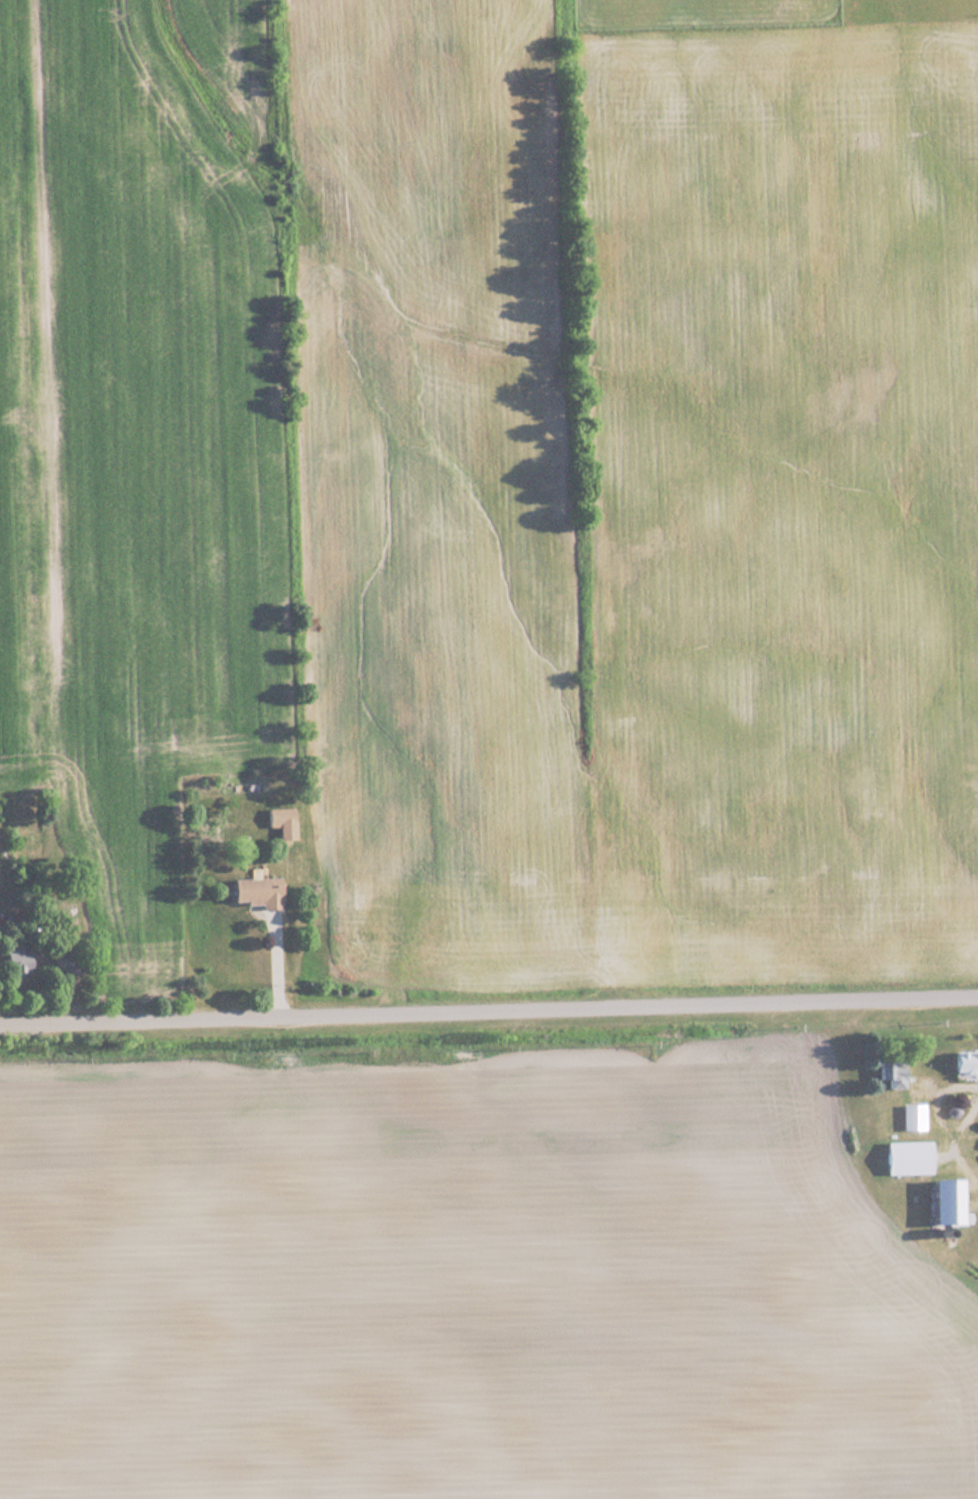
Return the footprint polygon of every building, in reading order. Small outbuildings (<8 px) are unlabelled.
[(266,808),(266,827),(277,827),(277,840),(294,840),(294,808),(266,808)] [(229,906),(278,906),(278,877),(229,878),(229,906)] [(0,947),(0,974),(28,974),(28,947),(0,947)] [(945,1071),(977,1071),(977,1051),(945,1051),(945,1071)] [(901,1088),(901,1060),(873,1060),(873,1079),(884,1079),(884,1088),(901,1088)] [(898,1129),(920,1129),(920,1103),(898,1103),(898,1129)] [(926,1141),(881,1142),(881,1174),(926,1173),(926,1141)] [(925,1223),(952,1223),(952,1179),(925,1179),(925,1223)]
